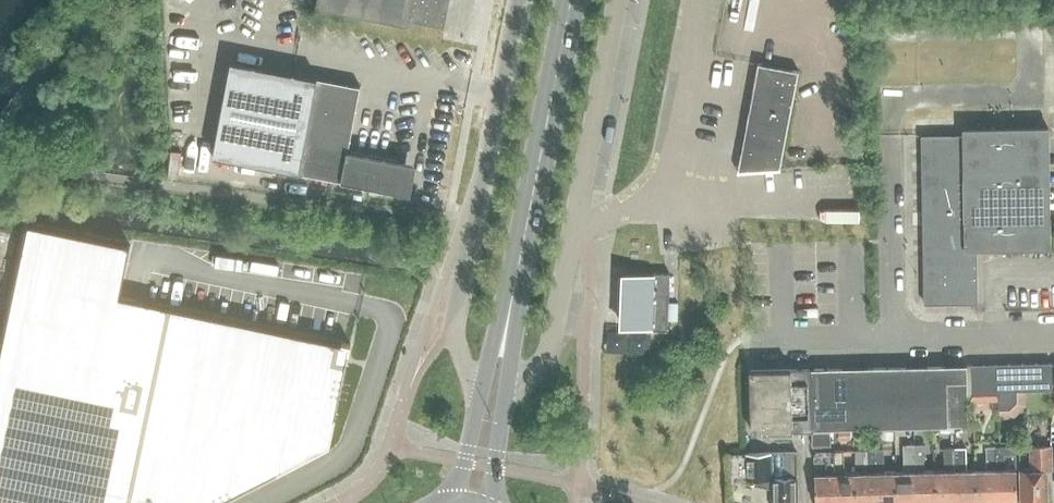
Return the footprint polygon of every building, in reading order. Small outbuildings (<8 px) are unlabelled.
[(408,25),(409,21),(444,28),(450,0),(317,0),(316,7),(326,9),(326,8),(399,21),(399,23),(408,25)] [(403,163),(403,161),(348,150),(360,86),(317,78),(295,74),(230,61),(212,155),(212,156),(299,172),(370,186),(372,187),(397,192),(398,190),(396,189),(401,163),(403,163)] [(737,172),(780,169),(798,71),(758,63),(737,172)] [(925,303),(955,302),(976,302),(975,249),(1049,247),(1049,246),(1041,246),(1039,130),(1048,130),(1048,128),(963,129),(963,135),(922,136),(925,303)] [(119,297),(130,246),(28,224),(0,358),(0,502),(216,502),(277,471),(277,472),(278,472),(280,466),(325,442),(329,421),(335,417),(334,417),(346,363),(347,358),(348,353),(349,353),(351,344),(342,342),(342,344),(145,302),(121,297),(119,297)] [(624,274),(622,326),(651,328),(651,330),(668,330),(668,321),(669,303),(670,274),(653,273),(653,276),(624,274)] [(669,303),(668,321),(677,321),(678,303),(669,303)] [(1023,364),(1010,365),(1010,391),(1024,391),(1023,364)] [(1037,364),(1023,364),(1024,391),(1038,391),(1037,364)] [(1051,364),(1037,364),(1038,391),(1052,390),(1051,364)] [(984,401),(983,365),(971,366),(972,401),(984,401)] [(996,400),(995,365),(983,365),(984,401),(996,400)] [(1010,391),(1010,365),(996,365),(996,392),(1010,391)] [(968,426),(967,366),(810,370),(810,369),(809,369),(809,370),(750,371),(752,430),(751,430),(751,431),(814,430),(838,429),(846,429),(850,429),(937,427),(968,426)] [(846,429),(838,429),(839,440),(851,439),(850,429),(846,429)] [(814,432),(812,432),(813,447),(830,446),(830,432),(814,432)] [(892,432),(880,432),(880,440),(892,440),(892,432)] [(914,445),(915,502),(917,502),(921,502),(935,502),(935,470),(923,470),(922,444),(914,445)] [(895,471),(896,502),(915,502),(914,445),(905,445),(906,470),(895,471)] [(975,469),(976,502),(990,502),(991,502),(990,501),(996,501),(994,446),(985,447),(986,469),(975,469)] [(1003,446),(994,446),(996,501),(1001,501),(1001,502),(1017,502),(1016,468),(1015,450),(1012,446),(1003,446)] [(1052,471),(1051,446),(1029,446),(1029,468),(1024,468),(1022,470),(1019,470),(1020,502),(1026,502),(1035,502),(1036,502),(1048,502),(1047,483),(1044,483),(1043,471),(1052,471)] [(954,448),(956,502),(961,502),(976,502),(975,469),(963,469),(962,447),(954,448)] [(935,470),(935,502),(951,502),(956,502),(954,448),(945,448),(946,469),(935,470)] [(855,450),(855,466),(866,466),(866,472),(855,472),(856,502),(876,502),(874,456),(874,450),(855,450)] [(874,450),(874,456),(876,502),(896,502),(895,471),(883,471),(883,455),(883,450),(874,450)] [(834,451),(816,452),(814,455),(814,462),(824,462),(825,472),(814,473),(815,502),(835,502),(834,451)] [(834,451),(835,502),(856,502),(855,472),(844,473),(844,451),(834,451)] [(772,502),(797,502),(796,477),(798,477),(797,452),(730,454),(731,480),(771,479),(772,502)]
